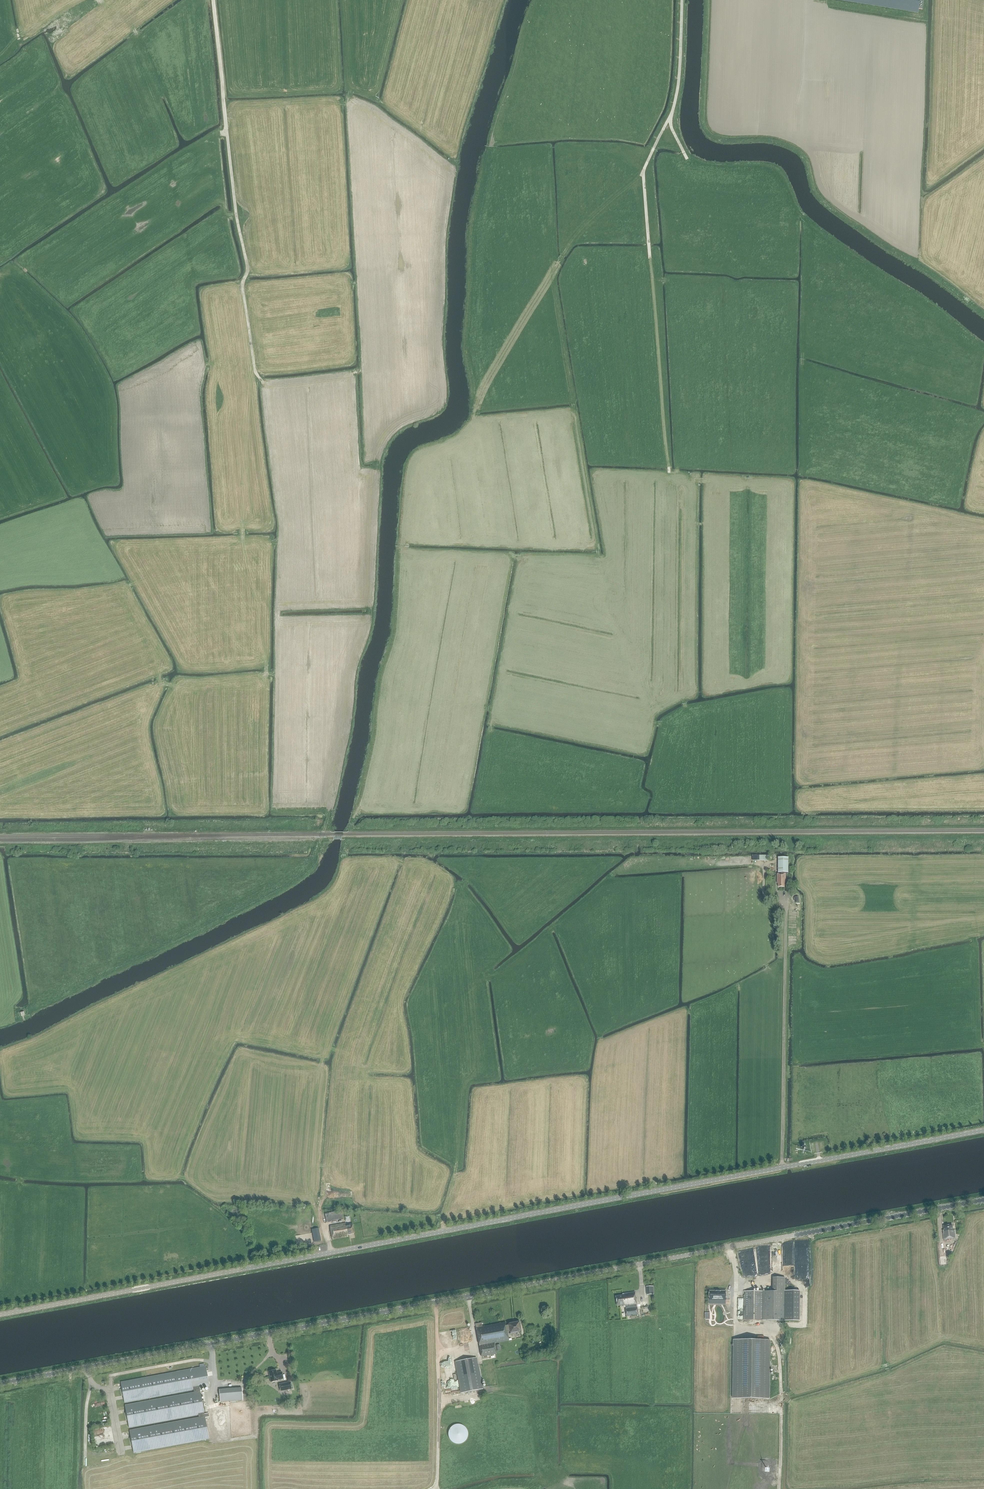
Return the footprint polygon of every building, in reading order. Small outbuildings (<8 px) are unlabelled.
[(896,9),(897,0),(838,0),(896,9)] [(778,872),(778,874),(777,874),(777,883),(778,883),(778,887),(784,887),(784,882),(785,882),(785,874),(788,874),(788,857),(778,857),(778,872)] [(326,1222),(343,1219),(341,1210),(324,1213),(326,1222)] [(347,1235),(354,1234),(353,1224),(346,1225),(345,1224),(330,1226),(332,1239),(348,1237),(347,1235)] [(943,1240),(955,1238),(954,1230),(953,1230),(952,1225),(943,1226),(944,1230),(942,1230),(943,1240)] [(945,1248),(938,1249),(940,1265),(947,1264),(945,1248)] [(773,1292),(759,1291),(744,1291),(744,1320),(784,1321),(799,1321),(799,1291),(785,1291),(785,1278),(773,1278),(773,1292)] [(726,1291),(709,1291),(709,1300),(726,1300),(726,1291)] [(626,1317),(638,1315),(637,1307),(636,1305),(636,1304),(635,1292),(622,1294),(622,1295),(615,1296),(617,1306),(621,1305),(621,1306),(624,1305),(624,1306),(626,1306),(626,1309),(625,1309),(626,1317)] [(509,1334),(520,1331),(519,1322),(507,1324),(508,1325),(506,1325),(505,1323),(482,1327),(481,1323),(475,1324),(481,1357),(496,1354),(494,1343),(508,1340),(507,1332),(509,1332),(509,1334)] [(770,1340),(733,1340),(732,1398),(770,1399),(770,1340)] [(482,1389),(476,1357),(455,1361),(461,1393),(482,1389)] [(194,1392),(124,1405),(128,1428),(198,1415),(199,1417),(129,1430),(133,1453),(209,1439),(199,1389),(209,1387),(206,1367),(120,1382),(124,1403),(193,1390),(194,1392)] [(278,1380),(283,1379),(281,1372),(276,1373),(276,1370),(268,1372),(270,1383),(278,1381),(278,1380)] [(279,1384),(280,1391),(291,1389),(290,1382),(279,1384)] [(220,1402),(242,1400),(241,1388),(219,1390),(220,1402)] [(448,1431),(448,1434),(448,1437),(450,1439),(451,1441),(454,1443),(456,1444),(459,1444),(462,1443),(464,1441),(466,1439),(467,1437),(468,1434),(467,1431),(466,1429),(464,1426),(462,1425),(459,1424),(456,1424),(454,1425),(451,1426),(450,1429),(448,1431)]
